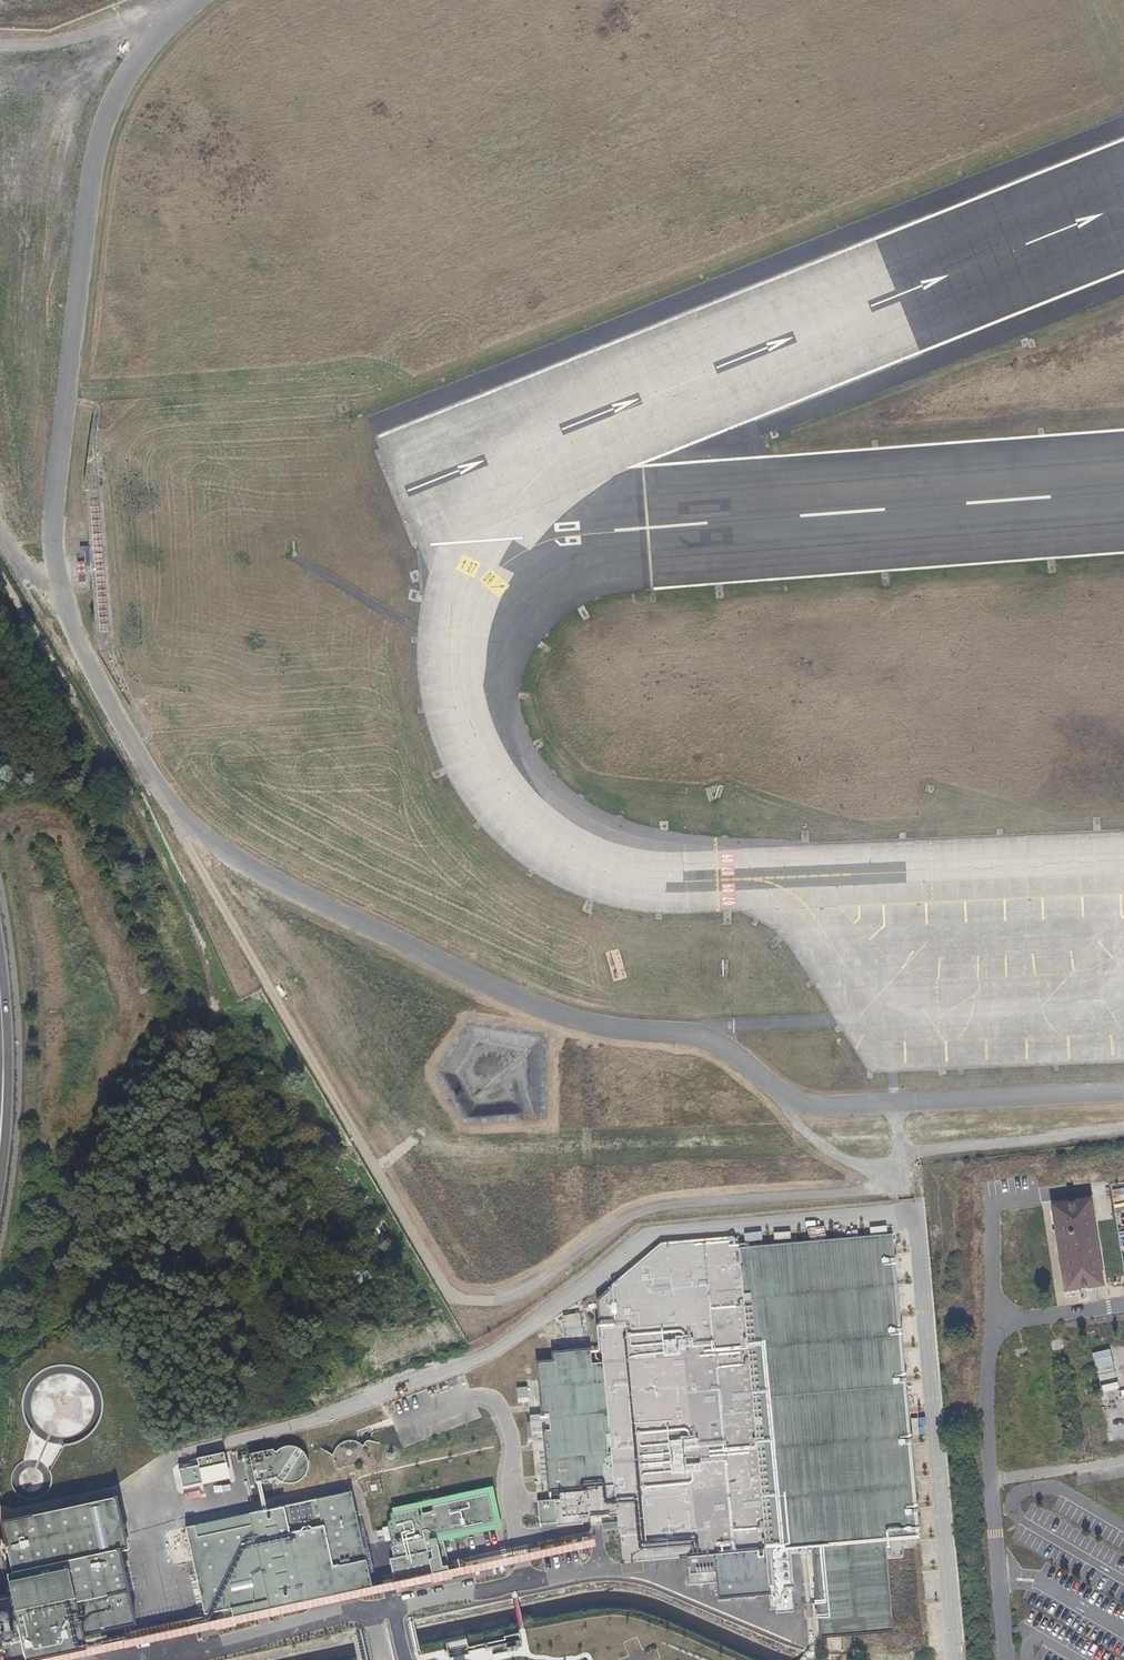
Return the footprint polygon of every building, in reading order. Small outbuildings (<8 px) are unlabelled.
[(1103,1286),(1090,1200),(1051,1205),(1064,1292),(1103,1286)] [(811,1240),(811,1232),(801,1232),(801,1240),(811,1240)] [(919,1537),(892,1235),(739,1249),(738,1239),(663,1246),(598,1300),(603,1364),(591,1365),(590,1349),(552,1353),(553,1361),(537,1363),(541,1415),(530,1416),(532,1434),(543,1432),(548,1493),(587,1489),(591,1525),(602,1524),(603,1531),(618,1529),(621,1563),(688,1557),(690,1585),(717,1583),(718,1600),(791,1593),(788,1548),(811,1546),(820,1639),(893,1632),(886,1559),(903,1557),(902,1549),(912,1548),(913,1547),(917,1545),(918,1542),(919,1537)] [(371,1276),(366,1269),(359,1274),(352,1263),(340,1271),(352,1289),(371,1276)] [(436,1330),(443,1344),(458,1337),(452,1323),(436,1330)] [(34,1435),(28,1460),(23,1461),(20,1463),(19,1463),(17,1466),(15,1468),(12,1473),(11,1476),(11,1480),(11,1484),(12,1487),(13,1489),(15,1492),(17,1494),(20,1497),(22,1498),(25,1500),(29,1500),(31,1500),(34,1500),(35,1500),(38,1499),(41,1498),(43,1497),(46,1494),(47,1492),(54,1499),(60,1494),(85,1488),(75,1445),(78,1443),(80,1442),(83,1440),(87,1438),(89,1436),(93,1433),(95,1431),(97,1428),(99,1425),(100,1422),(102,1415),(103,1412),(104,1409),(104,1405),(104,1401),(102,1396),(102,1393),(100,1389),(99,1386),(96,1382),(94,1379),(89,1375),(86,1372),(82,1369),(79,1368),(76,1367),(73,1366),(69,1365),(67,1365),(63,1365),(60,1365),(56,1365),(53,1366),(50,1367),(46,1368),(42,1371),(38,1373),(34,1377),(33,1378),(32,1379),(29,1382),(28,1384),(26,1388),(25,1390),(23,1395),(22,1398),(22,1402),(22,1405),(22,1410),(23,1413),(24,1419),(25,1420),(26,1423),(27,1426),(29,1429),(31,1431),(34,1435)] [(115,1405),(128,1400),(122,1384),(109,1389),(115,1405)] [(124,1433),(137,1430),(134,1414),(120,1417),(124,1433)] [(422,1438),(439,1433),(436,1425),(420,1430),(422,1438)] [(300,1444),(248,1453),(254,1486),(306,1476),(300,1444)] [(487,1472),(484,1458),(454,1465),(457,1478),(487,1472)] [(418,1481),(422,1496),(430,1494),(426,1479),(418,1481)] [(420,1507),(404,1510),(396,1512),(392,1513),(390,1516),(358,1496),(344,1518),(338,1528),(335,1525),(334,1526),(333,1525),(330,1524),(327,1524),(325,1524),(324,1524),(323,1524),(322,1524),(321,1524),(320,1524),(315,1526),(312,1526),(305,1530),(300,1534),(298,1537),(296,1540),(295,1545),(295,1550),(296,1554),(298,1558),(300,1560),(302,1562),(305,1563),(308,1565),(313,1566),(318,1566),(323,1566),(323,1567),(329,1565),(332,1564),(341,1558),(354,1555),(355,1557),(358,1558),(359,1558),(359,1559),(360,1559),(359,1554),(360,1554),(360,1555),(363,1557),(365,1557),(365,1558),(366,1557),(379,1554),(379,1553),(381,1549),(382,1549),(383,1554),(384,1553),(386,1552),(387,1549),(387,1548),(391,1547),(393,1558),(409,1555),(414,1554),(421,1552),(426,1551),(425,1548),(425,1545),(424,1538),(422,1532),(425,1531),(427,1532),(428,1536),(428,1538),(434,1537),(443,1535),(442,1530),(442,1527),(443,1528),(443,1529),(444,1529),(445,1530),(447,1530),(450,1530),(452,1529),(453,1529),(454,1528),(454,1526),(454,1525),(457,1524),(458,1526),(459,1528),(461,1530),(463,1531),(466,1531),(493,1525),(491,1517),(494,1516),(491,1500),(487,1501),(486,1493),(447,1501),(447,1500),(446,1499),(444,1498),(443,1498),(441,1499),(440,1500),(440,1501),(440,1503),(432,1505),(433,1511),(421,1513),(420,1507)] [(159,1499),(160,1509),(176,1507),(175,1497),(159,1499)] [(119,1551),(127,1550),(117,1499),(1,1524),(9,1558),(0,1560),(0,1659),(42,1659),(86,1650),(83,1637),(136,1626),(119,1551)] [(186,1511),(202,1509),(201,1502),(185,1504),(186,1511)] [(421,1552),(414,1554),(409,1555),(393,1558),(400,1590),(403,1600),(430,1594),(435,1593),(433,1581),(437,1580),(435,1572),(432,1573),(431,1573),(428,1559),(432,1559),(430,1550),(426,1551),(421,1552)] [(450,1566),(452,1585),(501,1579),(499,1560),(450,1566)] [(219,1634),(217,1626),(200,1630),(202,1638),(219,1634)] [(487,1641),(490,1655),(520,1650),(518,1636),(487,1641)] [(470,1652),(467,1638),(446,1643),(449,1656),(470,1652)] [(674,1651),(652,1658),(646,1641),(591,1659),(677,1659),(674,1651)]
